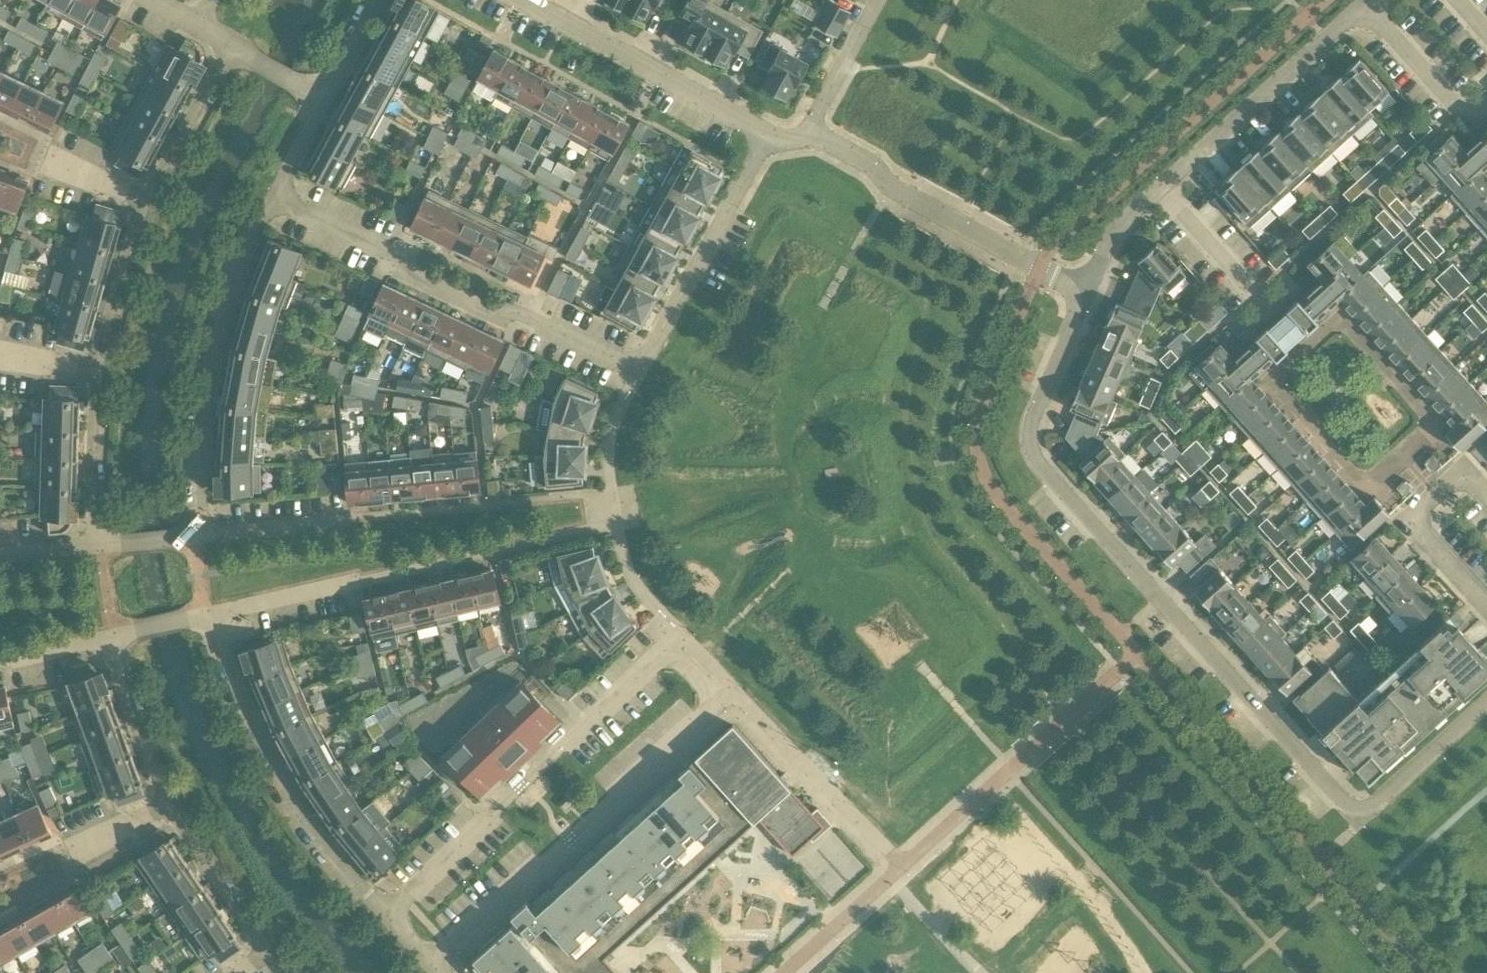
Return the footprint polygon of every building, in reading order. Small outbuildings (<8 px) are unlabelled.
[(67,10),(68,10),(74,0),(49,0),(67,10)] [(67,10),(63,17),(83,28),(98,0),(74,0),(68,10),(67,10)] [(83,28),(102,39),(122,3),(118,0),(98,0),(83,28)] [(426,37),(440,11),(421,0),(398,0),(389,16),(426,37)] [(629,0),(609,0),(625,9),(629,0)] [(625,9),(645,19),(652,5),(655,7),(659,0),(629,0),(625,9)] [(728,11),(708,0),(689,0),(682,12),(695,19),(691,26),(693,28),(686,42),(706,53),(728,11)] [(844,23),(850,12),(829,0),(823,12),(844,23)] [(6,21),(11,12),(0,6),(0,18),(6,21)] [(728,11),(706,53),(725,64),(733,50),(736,51),(740,44),(752,51),(763,30),(728,11)] [(837,35),(844,23),(823,12),(816,24),(837,35)] [(389,16),(375,41),(408,59),(412,62),(426,37),(389,16)] [(30,35),(35,25),(22,18),(17,27),(30,35)] [(132,26),(132,25),(121,18),(111,36),(112,37),(113,37),(123,42),(131,26),(132,26)] [(49,32),(35,25),(30,35),(44,42),(49,32)] [(17,47),(23,37),(9,30),(4,40),(17,47)] [(488,50),(493,40),(483,35),(478,44),(488,50)] [(36,44),(23,37),(17,47),(31,54),(36,44)] [(154,70),(191,90),(205,64),(202,63),(203,60),(204,58),(204,57),(204,54),(204,53),(203,52),(203,51),(202,48),(200,46),(200,45),(199,45),(197,43),(186,38),(179,50),(168,44),(154,70)] [(67,58),(72,49),(58,41),(53,51),(66,58),(67,58)] [(399,87),(412,62),(408,59),(375,41),(361,67),(394,85),(394,84),(399,87)] [(757,63),(770,70),(773,72),(766,86),(786,97),(794,83),(797,84),(808,64),(768,42),(757,63)] [(485,55),(470,47),(464,58),(479,65),(485,55)] [(85,56),(72,49),(67,58),(79,65),(80,66),(85,56)] [(495,97),(514,61),(506,57),(507,56),(495,49),(473,89),(493,100),(495,97)] [(66,58),(53,51),(48,60),(61,67),(66,58)] [(96,52),(88,67),(99,73),(106,58),(96,52)] [(79,65),(67,58),(66,58),(61,67),(74,75),(79,65)] [(1347,73),(1341,78),(1340,79),(1369,110),(1390,91),(1360,58),(1345,71),(1347,73)] [(514,61),(495,97),(514,107),(534,71),(523,65),(522,66),(514,61)] [(99,73),(88,67),(80,82),(91,88),(99,73)] [(394,85),(361,67),(347,92),(385,112),(399,87),(394,84),(394,85)] [(154,70),(140,95),(177,116),(191,90),(154,70)] [(534,71),(514,107),(534,118),(538,110),(537,110),(552,82),(544,78),(545,77),(534,71)] [(451,83),(466,91),(472,80),(457,72),(451,83)] [(0,83),(0,107),(10,112),(24,83),(4,74),(0,83)] [(1327,91),(1321,97),(1320,97),(1353,134),(1374,115),(1369,110),(1340,79),(1341,78),(1339,76),(1325,90),(1327,91)] [(538,110),(534,118),(552,128),(556,120),(572,92),(560,85),(560,86),(552,82),(537,110),(538,110)] [(24,83),(10,112),(30,121),(43,93),(24,83)] [(466,91),(451,83),(445,93),(460,101),(466,91)] [(347,92),(333,117),(363,133),(363,134),(370,138),(385,112),(347,92)] [(572,92),(556,120),(552,128),(571,138),(575,131),(590,103),(582,99),(583,98),(572,92)] [(43,93),(30,121),(50,131),(64,102),(43,93)] [(75,93),(67,110),(78,115),(86,99),(75,93)] [(177,116),(140,95),(126,121),(163,141),(177,116)] [(1306,110),(1300,115),(1300,116),(1332,153),(1353,134),(1320,97),(1321,97),(1319,95),(1305,108),(1306,110)] [(575,131),(593,141),(594,141),(610,112),(599,106),(598,107),(590,103),(575,131)] [(594,141),(593,141),(589,148),(610,160),(629,124),(620,119),(621,118),(610,112),(594,141)] [(1286,128),(1280,134),(1279,134),(1307,166),(1311,172),(1332,153),(1300,116),(1300,115),(1298,114),(1284,127),(1286,128)] [(333,117),(320,142),(349,159),(350,158),(363,134),(363,133),(333,117)] [(640,120),(632,136),(641,141),(650,125),(640,120)] [(163,141),(126,121),(112,147),(123,153),(117,164),(139,176),(145,165),(149,167),(163,141)] [(429,137),(444,144),(449,133),(434,126),(429,137)] [(470,142),(475,133),(464,126),(458,136),(460,136),(470,142)] [(1287,184),(1292,189),(1311,172),(1307,166),(1279,134),(1280,134),(1278,132),(1264,145),(1265,147),(1259,152),(1259,153),(1287,184)] [(488,140),(475,133),(470,142),(471,142),(483,149),(488,140)] [(1456,190),(1457,191),(1481,169),(1482,169),(1486,165),(1486,134),(1466,152),(1467,153),(1442,175),(1456,190)] [(470,142),(460,136),(455,146),(466,152),(471,142),(470,142)] [(1431,155),(1427,158),(1418,167),(1433,183),(1442,175),(1467,153),(1466,152),(1452,136),(1448,140),(1445,137),(1440,136),(1428,146),(1428,152),(1431,155)] [(444,144),(429,137),(424,148),(439,154),(444,144)] [(349,159),(320,142),(305,168),(343,189),(357,162),(350,158),(349,159)] [(483,149),(471,142),(466,152),(478,158),(483,149)] [(1407,152),(1399,143),(1384,156),(1392,165),(1407,152)] [(685,144),(674,164),(673,165),(714,188),(721,176),(719,175),(724,166),(685,144)] [(510,160),(515,151),(503,145),(498,154),(510,160)] [(618,161),(628,166),(636,152),(626,146),(618,161)] [(1245,165),(1239,171),(1238,171),(1271,208),(1292,189),(1287,184),(1259,153),(1259,152),(1257,150),(1243,163),(1245,165)] [(527,158),(515,151),(510,160),(522,167),(527,158)] [(406,170),(421,178),(427,167),(411,160),(406,170)] [(628,166),(618,161),(610,176),(620,181),(628,166)] [(508,178),(514,169),(502,163),(497,172),(508,178)] [(547,181),(553,171),(541,165),(535,174),(547,181)] [(673,165),(662,185),(701,207),(706,199),(708,200),(714,188),(673,165)] [(1372,168),(1358,180),(1365,189),(1379,176),(1372,168)] [(8,172),(0,169),(0,194),(8,172)] [(525,175),(514,169),(508,178),(520,185),(525,175)] [(1215,189),(1219,193),(1213,198),(1227,213),(1233,208),(1250,227),(1271,208),(1238,171),(1239,171),(1237,169),(1223,182),(1224,184),(1218,189),(1216,187),(1215,189)] [(1456,190),(1451,195),(1466,212),(1486,193),(1486,175),(1482,169),(1481,169),(1457,191),(1456,190)] [(565,178),(553,171),(547,181),(559,187),(565,178)] [(0,194),(0,203),(18,210),(29,180),(27,180),(22,178),(23,177),(22,177),(22,178),(8,172),(0,194)] [(1365,189),(1358,180),(1344,193),(1351,202),(1365,189)] [(567,191),(579,198),(584,189),(572,182),(567,191)] [(1380,187),(1380,194),(1389,204),(1397,197),(1398,196),(1386,182),(1380,187)] [(546,199),(551,189),(540,183),(535,193),(546,199)] [(701,207),(662,185),(651,205),(693,228),(699,216),(697,215),(701,207)] [(596,201),(606,206),(614,192),(604,186),(596,201)] [(563,196),(551,189),(546,199),(558,205),(563,196)] [(432,237),(450,199),(430,190),(412,227),(432,237)] [(1466,212),(1481,228),(1486,222),(1486,193),(1466,212)] [(1398,215),(1407,207),(1397,197),(1389,204),(1398,215)] [(470,209),(450,199),(432,237),(452,246),(470,209)] [(389,217),(400,222),(408,206),(396,200),(389,217)] [(606,206),(596,201),(588,216),(598,221),(606,206)] [(1296,203),(1284,210),(1291,221),(1302,214),(1296,203)] [(1316,217),(1324,226),(1338,213),(1330,204),(1316,217)] [(90,216),(82,245),(115,254),(123,225),(119,224),(122,212),(98,205),(94,217),(90,216)] [(651,205),(651,206),(640,225),(680,247),(684,239),(686,240),(693,228),(651,205)] [(1407,207),(1398,215),(1407,225),(1416,217),(1407,207)] [(30,230),(36,212),(25,208),(18,225),(30,230)] [(470,209),(452,246),(471,256),(489,218),(470,209)] [(1385,227),(1393,219),(1384,209),(1375,217),(1385,227)] [(1324,226),(1316,217),(1302,230),(1310,239),(1324,226)] [(509,227),(489,218),(471,256),(491,265),(509,227)] [(1403,229),(1393,219),(1385,227),(1394,237),(1403,229)] [(640,225),(630,244),(629,245),(671,268),(677,256),(675,255),(680,247),(640,225)] [(509,227),(491,265),(510,274),(528,236),(509,227)] [(582,227),(574,241),(584,247),(592,232),(582,227)] [(1427,247),(1435,239),(1426,229),(1418,236),(1427,247)] [(529,237),(528,236),(510,274),(531,284),(545,255),(554,259),(559,248),(531,234),(529,237)] [(1358,251),(1343,234),(1310,264),(1324,280),(1325,281),(1349,259),(1358,251)] [(14,238),(10,254),(21,257),(26,241),(14,238)] [(264,250),(258,266),(290,278),(299,252),(269,239),(264,250)] [(1435,239),(1427,247),(1436,257),(1445,250),(1435,239)] [(584,247),(574,241),(566,256),(576,261),(584,247)] [(1414,259),(1422,251),(1413,241),(1404,248),(1414,259)] [(1143,265),(1133,287),(1156,297),(1161,285),(1168,293),(1187,276),(1158,243),(1138,261),(1143,265)] [(82,245),(75,271),(74,272),(107,282),(115,254),(82,245)] [(671,268),(629,245),(618,266),(626,270),(626,269),(658,287),(662,279),(664,280),(671,268)] [(1277,269),(1291,256),(1283,247),(1269,260),(1277,269)] [(1422,251),(1414,259),(1423,269),(1431,261),(1422,251)] [(21,257),(10,254),(5,270),(17,273),(21,257)] [(1325,281),(1324,280),(1301,301),(1298,298),(1287,309),(1289,312),(1280,320),(1295,338),(1305,329),(1308,332),(1319,321),(1317,319),(1340,298),(1339,297),(1364,275),(1363,274),(1349,259),(1325,281)] [(1453,281),(1462,273),(1453,263),(1444,271),(1453,281)] [(290,278),(258,266),(247,293),(279,304),(279,305),(287,307),(298,281),(290,278)] [(1464,273),(1470,281),(1477,276),(1471,267),(1464,273)] [(560,298),(572,275),(559,268),(548,292),(560,298)] [(74,272),(75,271),(66,269),(58,298),(66,301),(66,300),(99,309),(107,282),(74,272)] [(626,270),(615,289),(649,308),(655,296),(653,295),(658,287),(626,269),(626,270)] [(1369,269),(1363,274),(1364,275),(1339,297),(1340,298),(1340,297),(1354,313),(1384,286),(1369,269)] [(1453,281),(1444,271),(1436,278),(1445,289),(1453,281)] [(1462,273),(1453,281),(1463,291),(1471,284),(1462,273)] [(360,292),(372,297),(379,281),(368,275),(360,292)] [(1453,281),(1445,289),(1454,299),(1463,291),(1453,281)] [(14,285),(2,283),(0,292),(0,301),(10,303),(14,285)] [(391,323),(405,294),(385,284),(371,314),(391,323)] [(649,308),(615,289),(607,285),(595,306),(635,328),(640,319),(642,320),(649,308)] [(1384,286),(1354,313),(1369,329),(1398,302),(1384,286)] [(1117,302),(1108,323),(1138,337),(1156,297),(1133,287),(1125,305),(1117,302)] [(1486,309),(1486,294),(1485,292),(1477,299),(1486,310),(1486,309)] [(247,293),(239,321),(272,330),(279,305),(279,304),(247,293)] [(425,303),(405,294),(391,323),(411,333),(425,303)] [(66,300),(66,301),(58,328),(62,330),(59,342),(83,349),(87,337),(91,338),(99,309),(66,300)] [(1219,301),(1202,317),(1184,333),(1193,344),(1229,312),(1219,301)] [(1398,302),(1369,329),(1383,345),(1413,318),(1398,302)] [(411,333),(429,342),(430,342),(444,312),(425,303),(411,333)] [(1473,321),(1481,314),(1472,304),(1464,311),(1473,321)] [(430,342),(429,342),(426,350),(446,359),(464,322),(444,312),(430,342)] [(345,314),(340,324),(356,332),(361,321),(345,314)] [(1473,321),(1482,332),(1486,327),(1486,320),(1481,314),(1473,321)] [(1427,334),(1413,318),(1383,345),(1397,361),(1427,334)] [(1236,361),(1206,388),(1220,404),(1250,377),(1251,378),(1274,357),(1277,360),(1288,349),(1286,346),(1295,338),(1280,320),(1270,329),(1268,326),(1256,336),(1259,339),(1235,360),(1236,361)] [(239,321),(231,349),(264,356),(272,330),(239,321)] [(483,331),(464,322),(446,359),(466,369),(483,331)] [(1108,323),(1098,344),(1129,358),(1138,337),(1108,323)] [(356,332),(340,324),(335,335),(351,342),(356,332)] [(483,331),(466,369),(486,378),(504,341),(483,331)] [(1184,334),(1170,347),(1179,356),(1193,344),(1184,334)] [(1442,350),(1427,334),(1397,361),(1412,377),(1442,350)] [(500,367),(513,373),(524,350),(511,344),(500,367)] [(1089,365),(1120,379),(1125,381),(1128,374),(1131,372),(1133,366),(1132,363),(1134,360),(1129,358),(1098,344),(1089,365)] [(1197,358),(1201,362),(1196,366),(1211,382),(1206,387),(1206,388),(1236,361),(1235,360),(1221,344),(1216,349),(1212,344),(1197,358)] [(231,349),(226,378),(271,384),(276,359),(264,356),(231,349)] [(1168,367),(1179,357),(1171,349),(1160,358),(1168,367)] [(1442,350),(1412,377),(1426,393),(1456,366),(1442,350)] [(329,371),(345,376),(348,364),(333,360),(329,371)] [(1089,365),(1080,386),(1111,400),(1111,399),(1120,379),(1089,365)] [(1471,382),(1456,366),(1426,393),(1441,409),(1471,382)] [(345,376),(329,371),(326,383),(342,387),(343,383),(345,376)] [(365,387),(367,376),(354,374),(353,384),(364,387),(365,387)] [(380,378),(367,376),(365,387),(378,389),(380,378)] [(566,377),(555,401),(554,403),(593,415),(597,402),(595,401),(599,392),(566,377)] [(1156,395),(1162,382),(1151,377),(1145,390),(1156,395)] [(1265,394),(1251,378),(1250,377),(1220,404),(1235,420),(1265,394)] [(226,378),(221,405),(267,411),(271,384),(226,378)] [(410,392),(412,381),(399,379),(397,390),(410,392)] [(412,381),(410,392),(422,394),(424,384),(412,381)] [(1485,398),(1471,382),(1441,409),(1454,425),(1455,425),(1485,398)] [(340,393),(362,397),(364,387),(353,384),(352,385),(351,384),(351,385),(343,383),(342,387),(340,393)] [(47,399),(46,428),(46,429),(80,429),(81,400),(77,400),(77,387),(52,386),(52,399),(47,399)] [(1111,400),(1080,386),(1070,408),(1078,411),(1067,437),(1098,432),(1097,430),(1101,421),(1108,424),(1118,402),(1111,399),(1111,400)] [(378,389),(365,387),(364,387),(362,397),(376,400),(378,389)] [(454,399),(456,389),(443,387),(441,397),(454,399)] [(468,391),(456,389),(454,399),(467,402),(468,391)] [(1156,395),(1145,390),(1140,403),(1150,408),(1156,395)] [(1280,410),(1265,394),(1235,420),(1250,436),(1280,410)] [(407,408),(409,398),(395,396),(393,406),(407,408)] [(409,398),(407,408),(420,411),(422,400),(409,398)] [(1454,425),(1445,433),(1461,450),(1486,427),(1486,400),(1485,398),(1455,425),(1454,425)] [(361,399),(344,400),(344,412),(361,411),(361,399)] [(554,403),(555,401),(543,399),(538,428),(549,430),(585,436),(586,427),(589,428),(593,415),(554,403)] [(451,416),(453,406),(439,403),(437,413),(451,416)] [(319,417),(335,416),(334,404),(318,405),(319,417)] [(219,434),(253,436),(265,437),(267,411),(221,405),(219,434)] [(466,408),(453,406),(451,416),(464,418),(466,408)] [(483,424),(494,423),(492,406),(481,407),(483,424)] [(1168,424),(1178,415),(1171,406),(1161,415),(1168,424)] [(1294,426),(1280,410),(1250,436),(1264,452),(1294,426)] [(1143,413),(1138,420),(1143,424),(1152,420),(1147,414),(1143,413)] [(1178,415),(1168,424),(1176,433),(1186,423),(1178,415)] [(351,422),(341,423),(343,438),(352,437),(351,422)] [(494,423),(483,424),(484,441),(495,440),(494,423)] [(1308,442),(1294,426),(1264,452),(1279,468),(1308,442)] [(38,427),(37,457),(79,458),(80,429),(46,429),(46,428),(38,427)] [(321,442),(337,440),(336,429),(320,430),(321,442)] [(549,430),(545,456),(545,457),(585,458),(586,445),(583,445),(585,436),(549,430)] [(1172,441),(1163,431),(1154,439),(1164,449),(1172,441)] [(1098,432),(1067,437),(1086,457),(1079,463),(1095,480),(1120,458),(1121,459),(1126,454),(1109,436),(1105,439),(1098,432)] [(253,436),(219,434),(217,462),(251,463),(253,436)] [(1194,457),(1204,448),(1197,439),(1186,449),(1194,457)] [(337,440),(321,442),(322,454),(338,452),(337,440)] [(1164,449),(1161,452),(1171,462),(1176,458),(1182,452),(1172,441),(1164,449)] [(1323,458),(1308,442),(1279,468),(1293,484),(1323,458)] [(1204,448),(1194,457),(1202,466),(1212,456),(1204,448)] [(1194,457),(1186,449),(1182,452),(1176,458),(1183,467),(1194,457)] [(455,461),(456,461),(455,452),(432,455),(432,463),(433,463),(437,495),(446,494),(446,495),(458,494),(455,461)] [(411,456),(390,459),(394,499),(403,498),(403,499),(415,498),(412,465),(411,456)] [(545,457),(545,456),(536,456),(539,486),(583,482),(582,472),(585,472),(585,458),(545,457)] [(1434,473),(1437,470),(1438,471),(1442,467),(1441,466),(1443,465),(1435,456),(1433,457),(1428,462),(1427,461),(1425,463),(1427,465),(1426,466),(1430,470),(1431,469),(1434,473)] [(79,458),(37,457),(36,487),(45,487),(45,486),(78,487),(79,458)] [(1194,457),(1183,467),(1191,475),(1202,466),(1194,457)] [(1135,475),(1121,459),(1120,458),(1095,480),(1110,497),(1135,475)] [(1337,473),(1323,458),(1293,484),(1307,500),(1337,473)] [(390,459),(367,461),(372,502),(385,501),(384,500),(394,499),(390,459)] [(478,459),(456,461),(455,461),(458,494),(471,493),(471,491),(481,490),(478,459)] [(372,502),(367,461),(346,463),(350,503),(360,502),(360,503),(372,502)] [(251,463),(217,462),(217,492),(262,491),(262,464),(251,464),(251,463)] [(432,463),(412,465),(415,498),(428,497),(428,496),(437,495),(433,463),(432,463)] [(1220,481),(1228,474),(1219,463),(1210,471),(1220,481)] [(342,491),(341,473),(328,474),(329,492),(342,491)] [(1337,473),(1307,500),(1322,516),(1352,489),(1337,473)] [(1135,475),(1110,497),(1126,514),(1151,492),(1135,475)] [(488,481),(490,499),(501,498),(499,480),(488,481)] [(1220,491),(1210,480),(1202,488),(1211,498),(1220,491)] [(1409,495),(1410,496),(1413,493),(1412,492),(1416,489),(1413,486),(1414,485),(1410,481),(1409,482),(1407,480),(1405,481),(1405,482),(1400,487),(1399,488),(1407,497),(1409,495)] [(1239,503),(1248,495),(1239,485),(1230,493),(1239,503)] [(45,486),(45,487),(44,516),(48,516),(50,533),(61,532),(64,532),(66,531),(67,530),(69,528),(70,527),(71,525),(73,523),(73,522),(73,520),(73,518),(73,517),(77,517),(78,487),(45,486)] [(1365,505),(1352,489),(1322,516),(1336,532),(1366,505),(1365,505)] [(1151,492),(1126,514),(1141,531),(1166,509),(1151,492)] [(1248,495),(1239,503),(1249,513),(1257,506),(1248,495)] [(1365,505),(1366,505),(1336,532),(1351,549),(1390,514),(1375,497),(1365,505)] [(1166,509),(1141,531),(1156,548),(1181,526),(1166,509)] [(1268,535),(1277,527),(1268,517),(1259,525),(1268,535)] [(1181,526),(1156,548),(1172,566),(1179,560),(1187,569),(1214,544),(1205,535),(1197,543),(1181,526)] [(1277,527),(1268,535),(1278,546),(1286,538),(1277,527)] [(1367,576),(1392,554),(1377,537),(1352,559),(1367,576)] [(1272,552),(1266,545),(1261,549),(1261,556),(1265,559),(1272,552)] [(594,546),(549,556),(555,585),(564,582),(565,582),(603,567),(598,555),(596,555),(594,546)] [(1297,567),(1306,560),(1297,549),(1288,557),(1297,567)] [(1406,570),(1392,554),(1367,576),(1381,591),(1382,592),(1406,570)] [(499,559),(504,578),(514,576),(510,557),(499,559)] [(1279,577),(1288,569),(1278,558),(1270,566),(1279,577)] [(1210,608),(1235,585),(1211,559),(1192,575),(1201,584),(1194,590),(1210,608)] [(1315,570),(1306,560),(1297,567),(1307,578),(1315,570)] [(569,611),(578,606),(610,589),(605,581),(607,580),(603,567),(565,582),(564,582),(555,585),(569,611)] [(1288,569),(1279,577),(1289,587),(1297,579),(1288,569)] [(483,571),(471,574),(479,606),(501,601),(494,570),(484,572),(483,571)] [(1382,592),(1381,591),(1376,596),(1391,613),(1397,609),(1396,608),(1421,586),(1406,570),(1382,592)] [(459,578),(450,580),(458,611),(479,606),(471,574),(459,577),(459,578)] [(441,581),(429,584),(438,624),(459,619),(457,611),(458,611),(450,580),(442,582),(441,581)] [(438,624),(429,584),(417,586),(417,588),(408,590),(417,629),(438,624)] [(1251,602),(1235,585),(1210,608),(1226,625),(1251,602)] [(1436,602),(1421,586),(1396,608),(1397,609),(1411,625),(1436,602)] [(610,589),(578,606),(569,611),(584,635),(624,606),(616,595),(614,596),(610,589)] [(399,591),(387,593),(396,634),(417,629),(408,590),(399,592),(399,591)] [(1331,608),(1340,600),(1330,590),(1322,598),(1331,608)] [(1310,610),(1318,603),(1309,592),(1300,600),(1310,610)] [(396,634),(387,593),(375,596),(375,597),(365,600),(374,639),(396,634)] [(1340,600),(1331,608),(1340,618),(1349,610),(1340,600)] [(1265,618),(1251,602),(1226,625),(1241,642),(1266,619),(1265,618)] [(1328,613),(1318,603),(1310,610),(1319,621),(1328,613)] [(632,617),(624,606),(584,635),(604,657),(637,626),(630,619),(632,617)] [(353,634),(366,631),(362,613),(349,616),(353,634)] [(516,633),(527,630),(523,614),(512,616),(516,633)] [(1270,614),(1265,618),(1266,619),(1241,642),(1256,659),(1281,636),(1282,637),(1287,632),(1270,614)] [(1486,672),(1486,659),(1449,617),(1359,698),(1330,666),(1325,670),(1297,696),(1296,697),(1325,729),(1318,735),(1325,744),(1333,752),(1339,746),(1369,778),(1486,672)] [(1343,630),(1333,620),(1325,627),(1334,638),(1343,630)] [(1360,640),(1369,632),(1359,622),(1351,629),(1360,640)] [(527,630),(516,633),(520,649),(530,646),(527,630)] [(1378,642),(1369,632),(1360,640),(1369,650),(1378,642)] [(1281,636),(1256,659),(1271,676),(1296,653),(1282,637),(1281,636)] [(252,680),(292,665),(284,639),(243,651),(252,680)] [(489,650),(494,659),(506,653),(501,643),(489,650)] [(494,659),(489,650),(476,656),(481,666),(494,659)] [(357,667),(373,663),(371,651),(354,655),(357,667)] [(1306,664),(1296,653),(1271,676),(1287,693),(1291,690),(1297,696),(1325,670),(1314,657),(1306,664)] [(81,711),(113,700),(103,672),(99,673),(98,671),(97,670),(96,668),(95,666),(94,665),(92,664),(91,663),(88,663),(86,662),(83,662),(71,665),(75,682),(71,684),(81,711)] [(376,674),(373,663),(357,667),(360,678),(376,674)] [(461,664),(449,671),(454,681),(467,674),(461,664)] [(292,665),(252,680),(263,707),(302,690),(292,665)] [(454,681),(449,671),(437,678),(442,687),(454,681)] [(578,690),(568,679),(557,689),(568,700),(578,690)] [(523,682),(504,701),(539,737),(558,718),(523,682)] [(15,726),(5,687),(0,688),(0,730),(15,726)] [(379,687),(363,691),(365,702),(382,698),(379,687)] [(302,690),(263,707),(274,733),(313,714),(302,690)] [(423,692),(411,698),(416,708),(429,701),(423,692)] [(416,708),(411,698),(399,705),(404,715),(416,708)] [(113,700),(81,711),(91,739),(123,727),(113,700)] [(504,701),(485,719),(519,755),(539,737),(504,701)] [(22,732),(34,729),(30,710),(18,713),(22,732)] [(401,722),(394,712),(380,721),(387,731),(401,722)] [(313,714),(274,733),(288,758),(318,742),(318,743),(326,738),(313,714)] [(485,719),(465,738),(500,774),(519,755),(485,719)] [(408,731),(401,722),(387,731),(394,741),(408,731)] [(734,724),(680,772),(706,801),(692,814),(724,850),(760,818),(759,818),(791,789),(734,724)] [(123,727),(91,739),(82,742),(92,769),(101,766),(133,754),(123,727)] [(500,774),(465,738),(437,764),(456,784),(464,776),(480,792),(500,774)] [(28,762),(39,758),(33,742),(21,746),(28,762)] [(318,742),(288,758),(302,783),(331,766),(318,743),(318,742)] [(417,752),(409,759),(405,763),(413,772),(425,760),(417,752)] [(143,782),(133,754),(101,766),(111,794),(115,792),(120,804),(143,796),(139,783),(143,782)] [(15,766),(11,757),(0,761),(0,769),(1,771),(2,771),(14,767),(14,766),(15,766)] [(39,758),(28,762),(34,777),(45,773),(39,758)] [(425,760),(413,772),(421,780),(433,769),(425,760)] [(331,766),(302,783),(318,807),(346,788),(346,789),(354,784),(338,761),(331,766)] [(14,767),(2,771),(6,781),(20,776),(16,766),(15,766),(14,766),(14,767)] [(680,772),(532,906),(527,901),(512,915),(516,921),(507,928),(506,926),(478,951),(480,953),(464,968),(469,972),(618,972),(604,958),(724,850),(692,814),(706,801),(680,772)] [(40,792),(48,809),(59,804),(51,787),(40,792)] [(463,800),(451,787),(441,796),(454,809),(463,800)] [(361,811),(346,789),(346,788),(318,807),(334,831),(361,811)] [(813,812),(791,789),(759,818),(760,818),(793,855),(811,838),(814,841),(833,824),(818,807),(813,812)] [(567,810),(575,803),(570,797),(562,805),(567,810)] [(58,804),(48,809),(53,819),(63,815),(58,804)] [(39,805),(19,814),(32,843),(52,833),(39,805)] [(361,811),(334,831),(353,853),(379,831),(361,811)] [(19,814),(0,823),(0,824),(13,852),(32,843),(19,814)] [(0,824),(0,858),(13,852),(0,824)] [(386,825),(379,831),(353,853),(372,876),(404,846),(386,825)] [(153,886),(188,862),(171,838),(168,840),(161,829),(140,844),(147,854),(136,862),(153,886)] [(188,862),(153,886),(169,910),(204,886),(188,862)] [(77,881),(58,892),(73,920),(92,909),(77,881)] [(220,910),(204,886),(169,910),(185,934),(220,910)] [(58,892),(39,903),(55,930),(73,920),(58,892)] [(104,918),(115,912),(106,896),(95,902),(104,918)] [(55,930),(39,903),(21,913),(36,941),(55,930)] [(220,910),(185,934),(202,958),(213,951),(220,962),(241,948),(234,937),(237,935),(220,910)] [(21,913),(2,924),(18,951),(36,941),(21,913)] [(121,943),(131,936),(121,922),(111,929),(121,943)] [(0,925),(0,962),(18,951),(2,924),(0,925)] [(141,950),(131,936),(121,943),(131,957),(141,950)] [(97,960),(109,951),(103,942),(91,951),(97,960)] [(121,943),(112,949),(125,967),(133,961),(131,957),(121,943)] [(97,960),(91,951),(79,959),(85,968),(97,960)] [(109,951),(97,960),(103,969),(116,960),(113,956),(109,951)] [(85,968),(88,972),(97,972),(103,969),(97,960),(85,968)] [(148,960),(138,967),(143,972),(158,972),(148,960)] [(53,972),(54,972),(71,972),(72,972),(66,964),(53,972)]
